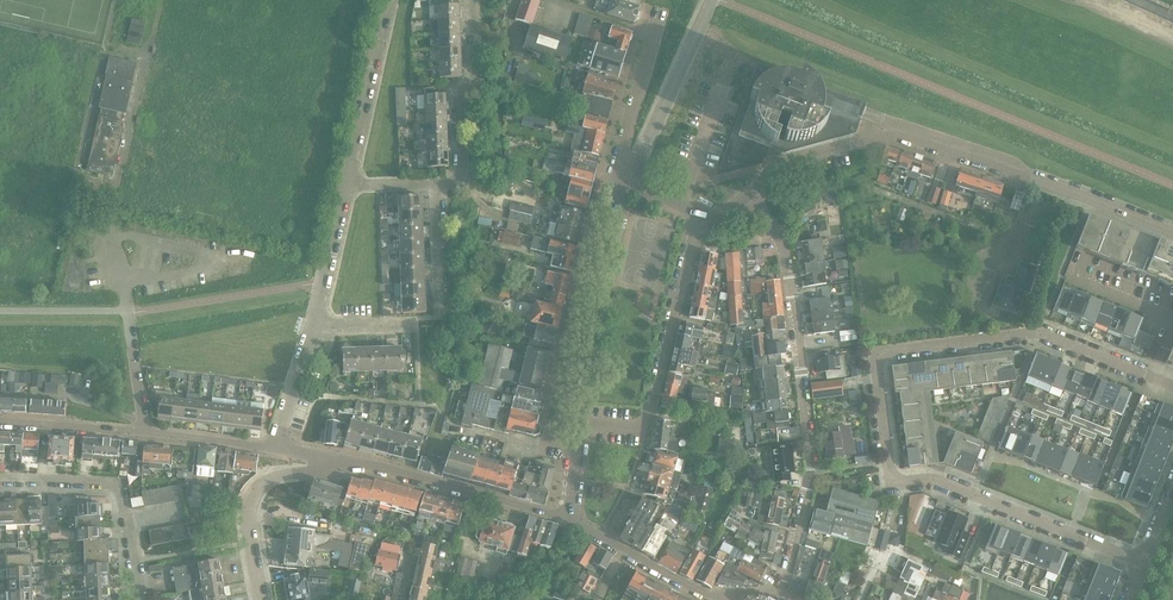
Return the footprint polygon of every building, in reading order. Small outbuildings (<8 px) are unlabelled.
[(516,20),(531,25),(540,1),(538,0),(523,0),(516,20)] [(640,0),(597,0),(594,9),(607,14),(607,15),(635,24),(636,19),(640,19),(642,12),(639,10),(642,1),(640,0)] [(459,5),(451,5),(438,6),(438,21),(459,20),(459,5)] [(580,15),(575,34),(587,37),(592,19),(580,15)] [(146,22),(132,19),(126,43),(140,46),(146,22)] [(459,20),(438,21),(439,35),(460,35),(459,20)] [(531,26),(524,49),(564,62),(571,39),(531,26)] [(612,42),(610,48),(625,53),(629,42),(631,41),(632,37),(631,35),(631,33),(608,26),(605,36),(610,37),(609,40),(612,42)] [(599,41),(602,31),(591,27),(587,38),(599,41)] [(460,35),(439,35),(439,50),(461,49),(460,35)] [(618,78),(625,53),(610,48),(585,41),(578,65),(589,69),(618,78)] [(461,49),(439,50),(440,64),(461,63),(461,49)] [(102,108),(87,171),(111,176),(122,130),(119,130),(123,113),(126,114),(133,83),(132,82),(136,64),(110,57),(105,77),(106,77),(99,108),(102,108)] [(461,63),(440,64),(440,79),(462,78),(461,63)] [(856,133),(862,116),(867,104),(812,84),(810,82),(806,79),(801,77),(800,79),(758,64),(720,170),(856,133)] [(526,78),(524,86),(534,88),(534,86),(537,75),(528,73),(526,78)] [(583,94),(584,94),(613,101),(616,85),(586,78),(583,94)] [(404,89),(397,89),(398,112),(405,112),(404,89)] [(613,101),(584,94),(579,114),(608,121),(613,101)] [(424,96),(425,111),(446,110),(446,95),(434,95),(424,96)] [(446,110),(425,111),(426,125),(447,124),(446,110)] [(405,112),(398,112),(398,126),(406,126),(405,112)] [(608,121),(579,114),(578,114),(575,126),(587,129),(605,133),(608,121)] [(524,117),(522,126),(535,128),(537,119),(524,117)] [(447,124),(426,125),(426,140),(447,139),(447,124)] [(571,150),(599,157),(605,133),(587,129),(585,138),(574,136),(571,150)] [(447,139),(426,140),(427,154),(448,153),(447,139)] [(892,168),(898,151),(890,149),(886,147),(882,159),(881,164),(892,168)] [(908,171),(913,155),(902,151),(902,152),(898,151),(892,168),(898,165),(897,167),(895,167),(895,168),(894,168),(892,173),(893,174),(889,183),(896,186),(903,169),(902,169),(908,171)] [(448,153),(427,154),(427,168),(448,168),(448,153)] [(574,154),(571,166),(596,172),(598,161),(574,154)] [(913,155),(908,171),(919,175),(925,159),(913,155)] [(936,163),(925,159),(919,175),(931,179),(936,163)] [(502,164),(500,171),(510,173),(512,166),(502,164)] [(593,184),(596,172),(571,166),(569,178),(571,179),(593,184)] [(982,179),(960,171),(955,186),(977,194),(982,179)] [(509,176),(501,174),(499,183),(507,184),(509,176)] [(880,175),(878,182),(885,185),(888,178),(880,175)] [(515,176),(513,183),(529,187),(527,195),(534,196),(538,182),(515,176)] [(593,184),(571,179),(568,191),(590,196),(593,184)] [(998,200),(1000,195),(1003,185),(982,179),(977,194),(973,205),(994,211),(996,204),(997,204),(998,200)] [(814,186),(815,198),(836,196),(835,194),(840,194),(839,184),(814,186)] [(936,205),(938,199),(941,190),(933,187),(928,202),(936,205)] [(913,190),(906,188),(904,194),(911,196),(913,190)] [(590,196),(568,191),(565,204),(586,210),(590,196)] [(951,193),(944,191),(940,205),(947,207),(951,193)] [(1024,194),(1016,192),(1011,209),(1019,211),(1024,194)] [(399,196),(399,212),(422,211),(421,196),(399,196)] [(812,200),(794,207),(798,217),(815,211),(812,200)] [(510,211),(511,211),(532,216),(534,208),(512,202),(510,211)] [(585,214),(561,208),(557,223),(582,229),(585,214)] [(422,211),(399,212),(400,226),(422,226),(422,211)] [(532,216),(511,211),(509,219),(531,224),(533,216),(532,216)] [(1172,248),(1172,247),(1159,241),(1159,243),(1131,232),(1089,215),(1076,248),(1172,287),(1172,249),(1172,248)] [(819,231),(828,229),(826,221),(817,222),(819,231)] [(508,222),(506,230),(517,232),(519,225),(508,222)] [(578,244),(582,229),(557,223),(557,224),(551,223),(548,235),(554,237),(554,238),(578,244)] [(422,226),(400,226),(400,241),(423,240),(422,226)] [(517,246),(520,234),(503,231),(501,242),(517,246)] [(574,260),(577,248),(537,237),(535,242),(549,246),(547,253),(553,255),(574,260)] [(423,240),(400,241),(401,255),(423,255),(423,240)] [(804,259),(805,265),(823,262),(820,240),(796,243),(797,249),(802,248),(803,254),(798,254),(799,260),(804,259)] [(1034,244),(1028,262),(1039,266),(1045,248),(1034,244)] [(488,261),(495,252),(489,248),(483,256),(488,261)] [(726,254),(727,269),(739,268),(738,250),(733,251),(733,254),(726,254)] [(848,258),(847,250),(834,251),(835,260),(848,258)] [(695,261),(694,266),(700,267),(715,270),(718,255),(703,252),(701,263),(695,261)] [(423,255),(401,255),(401,270),(424,269),(423,255)] [(504,270),(507,258),(496,255),(493,267),(504,270)] [(574,260),(553,255),(550,267),(571,272),(574,260)] [(823,262),(805,265),(805,270),(800,271),(801,276),(806,276),(825,273),(823,262)] [(998,293),(994,306),(1017,313),(1024,291),(1028,292),(1029,293),(1029,292),(1031,286),(1037,268),(1021,263),(1018,273),(1015,280),(1008,277),(1004,288),(1001,287),(1000,287),(1000,288),(998,293)] [(700,267),(696,284),(712,287),(713,282),(714,273),(715,270),(700,267)] [(739,268),(727,269),(728,284),(744,283),(743,277),(740,277),(739,268)] [(424,269),(401,270),(402,285),(424,284),(424,269)] [(542,284),(548,285),(567,290),(570,277),(548,271),(546,281),(543,281),(542,284)] [(825,273),(806,276),(807,281),(802,282),(802,288),(826,284),(825,273)] [(767,292),(767,282),(766,278),(762,279),(753,280),(749,280),(751,294),(752,293),(767,292)] [(785,330),(780,281),(767,282),(767,292),(768,298),(766,298),(766,301),(769,300),(769,303),(762,303),(764,320),(756,321),(757,328),(765,327),(766,332),(785,330)] [(744,283),(728,284),(728,297),(741,296),(741,288),(744,288),(744,283)] [(424,284),(402,285),(402,299),(424,298),(424,284)] [(696,284),(694,296),(716,301),(719,289),(712,287),(696,284)] [(567,290),(548,285),(544,299),(564,303),(567,290)] [(1062,287),(1062,289),(1053,311),(1066,317),(1076,292),(1062,287)] [(471,288),(467,303),(477,306),(481,290),(471,288)] [(520,298),(521,290),(512,288),(512,289),(508,288),(507,292),(511,293),(510,296),(520,298)] [(1089,298),(1077,293),(1076,292),(1066,317),(1079,322),(1089,298)] [(694,296),(692,306),(714,311),(716,301),(694,296)] [(741,296),(728,297),(729,311),(742,310),(745,310),(745,305),(742,305),(741,296)] [(424,298),(402,299),(403,314),(425,313),(424,298)] [(853,306),(852,298),(844,299),(846,307),(853,306)] [(1102,303),(1089,298),(1079,322),(1093,327),(1102,303)] [(564,303),(544,299),(543,304),(536,302),(534,311),(560,318),(564,303)] [(810,307),(811,312),(830,309),(829,299),(803,302),(804,307),(810,307)] [(1116,308),(1102,303),(1093,327),(1106,333),(1116,308)] [(692,306),(689,317),(712,322),(714,311),(692,306)] [(855,317),(854,307),(845,308),(846,318),(855,317)] [(1129,314),(1117,309),(1116,308),(1106,333),(1119,338),(1129,314)] [(832,309),(830,309),(811,312),(812,318),(805,319),(806,324),(813,323),(833,321),(832,309)] [(743,321),(742,310),(729,311),(730,326),(736,325),(736,328),(741,328),(747,327),(754,327),(754,321),(743,321)] [(560,318),(534,311),(531,323),(557,329),(560,318)] [(1144,319),(1129,314),(1119,338),(1134,344),(1139,331),(1144,319)] [(833,321),(813,323),(813,329),(807,330),(808,336),(835,332),(833,321)] [(693,325),(681,322),(678,335),(701,341),(703,332),(702,332),(703,327),(693,325)] [(534,339),(530,338),(528,345),(549,350),(550,344),(554,345),(557,331),(537,327),(534,339)] [(858,339),(857,330),(840,332),(841,341),(858,339)] [(1154,337),(1139,331),(1134,344),(1149,350),(1154,337)] [(503,332),(502,338),(512,340),(514,334),(503,332)] [(727,332),(725,342),(733,344),(734,334),(727,332)] [(766,334),(767,345),(779,344),(779,338),(784,338),(783,332),(766,334)] [(746,348),(753,347),(765,346),(764,334),(752,336),(752,342),(745,343),(746,348)] [(701,341),(678,335),(675,348),(688,351),(698,354),(701,341)] [(779,344),(767,345),(768,357),(781,355),(780,349),(785,348),(784,343),(779,344)] [(541,390),(550,353),(528,348),(521,375),(507,371),(512,351),(489,345),(479,386),(515,396),(511,409),(539,416),(541,393),(517,387),(517,390),(503,386),(505,381),(519,384),(541,390)] [(765,346),(753,347),(754,358),(766,357),(765,346)] [(387,348),(373,349),(373,371),(388,371),(387,348)] [(402,348),(387,348),(388,371),(402,370),(402,348)] [(694,368),(698,354),(688,351),(675,348),(672,363),(684,365),(694,368)] [(735,360),(737,350),(728,348),(726,358),(735,360)] [(358,349),(342,350),(343,372),(359,372),(358,349)] [(373,349),(358,349),(359,372),(373,371),(373,349)] [(935,465),(926,393),(1016,381),(1020,370),(1014,370),(1012,352),(1004,353),(1004,356),(940,364),(924,366),(924,363),(892,367),(895,394),(900,393),(909,468),(935,465)] [(1048,359),(1036,354),(1027,376),(1039,381),(1048,359)] [(781,355),(768,357),(769,368),(786,366),(786,360),(781,360),(781,355)] [(844,356),(816,360),(817,373),(827,372),(827,379),(846,377),(844,356)] [(768,368),(766,357),(754,358),(740,360),(741,371),(755,369),(768,368)] [(1060,364),(1048,359),(1039,381),(1051,386),(1050,386),(1051,386),(1060,364)] [(727,362),(725,372),(737,376),(739,365),(727,362)] [(692,375),(694,368),(684,365),(672,363),(670,372),(688,376),(688,374),(692,375)] [(1061,364),(1060,364),(1051,386),(1063,391),(1072,368),(1071,368),(1071,369),(1061,365),(1061,364)] [(786,366),(769,368),(768,368),(755,369),(756,381),(759,380),(783,378),(783,371),(787,371),(786,366)] [(1084,373),(1072,368),(1063,391),(1064,392),(1064,391),(1075,395),(1084,373)] [(861,376),(860,369),(852,370),(853,377),(861,376)] [(31,385),(31,374),(19,374),(19,373),(16,373),(15,382),(18,382),(18,385),(31,385)] [(1096,378),(1084,373),(1075,395),(1086,400),(1086,401),(1087,401),(1096,378)] [(682,377),(669,374),(667,384),(680,387),(682,377)] [(42,375),(33,375),(33,382),(42,383),(42,375)] [(51,375),(50,383),(66,385),(67,376),(51,375)] [(732,377),(731,385),(738,386),(740,379),(732,377)] [(783,378),(759,380),(761,391),(762,391),(785,388),(783,378)] [(1097,378),(1096,378),(1087,401),(1099,406),(1108,384),(1097,379),(1097,378)] [(840,381),(812,385),(814,398),(842,394),(840,381)] [(46,384),(45,394),(57,395),(58,385),(46,384)] [(686,395),(686,389),(683,388),(680,387),(667,384),(664,396),(676,399),(677,393),(682,394),(686,395)] [(1120,389),(1108,384),(1099,406),(1110,410),(1110,411),(1111,412),(1120,389)] [(537,425),(539,416),(511,409),(515,396),(479,386),(472,385),(463,420),(446,416),(441,434),(458,439),(457,444),(480,450),(482,444),(488,446),(490,439),(484,437),(486,428),(504,433),(505,429),(534,436),(539,435),(541,429),(537,425)] [(270,387),(269,397),(279,398),(280,388),(270,387)] [(744,395),(744,389),(732,387),(731,395),(734,395),(744,395)] [(789,388),(785,388),(762,391),(763,402),(786,400),(785,394),(789,393),(789,388)] [(707,389),(692,389),(692,391),(690,391),(690,398),(692,398),(691,406),(714,408),(715,396),(707,395),(707,389)] [(1120,389),(1111,412),(1123,416),(1132,394),(1120,389)] [(860,392),(848,394),(850,407),(862,405),(860,392)] [(187,394),(187,401),(184,422),(197,423),(199,402),(200,395),(187,394)] [(991,443),(1010,394),(992,399),(977,437),(991,443)] [(676,399),(664,396),(661,408),(686,412),(687,407),(675,404),(676,399)] [(158,418),(171,420),(174,399),(161,397),(158,418)] [(743,398),(730,397),(729,409),(742,409),(743,398)] [(1024,397),(1022,402),(1030,405),(1032,400),(1031,399),(1025,397),(1024,397)] [(213,398),(212,404),(209,425),(222,426),(226,400),(213,398)] [(187,401),(174,399),(171,420),(184,422),(187,401)] [(14,400),(1,400),(1,412),(14,413),(14,400)] [(27,401),(14,400),(14,413),(27,413),(27,401)] [(238,401),(226,400),(222,426),(235,428),(238,401)] [(763,402),(762,402),(763,413),(787,410),(792,409),(791,405),(787,406),(786,400),(763,402)] [(1040,403),(1032,400),(1030,405),(1038,408),(1040,403)] [(47,402),(30,401),(29,413),(46,415),(47,402)] [(251,403),(238,401),(235,428),(248,429),(251,403)] [(66,403),(47,402),(46,415),(65,416),(66,403)] [(212,404),(199,402),(197,423),(209,425),(212,404)] [(1163,404),(1159,402),(1154,415),(1172,422),(1172,408),(1163,404)] [(261,431),(264,410),(264,404),(251,403),(248,429),(261,431)] [(1025,406),(1017,403),(1015,408),(1023,412),(1025,406)] [(1048,406),(1046,411),(1054,414),(1056,409),(1048,406)] [(1064,412),(1056,409),(1054,414),(1062,417),(1064,412)] [(789,427),(787,410),(763,413),(753,414),(754,424),(767,422),(767,430),(789,427)] [(1041,413),(1033,410),(1031,415),(1039,418),(1041,413)] [(752,432),(749,411),(743,412),(747,442),(754,441),(752,432)] [(1049,416),(1041,413),(1039,418),(1046,421),(1049,416)] [(1154,415),(1149,427),(1158,430),(1172,436),(1172,422),(1154,415)] [(1072,416),(1070,421),(1078,424),(1080,419),(1072,416)] [(1065,422),(1057,419),(1055,424),(1063,427),(1065,422)] [(1088,422),(1080,419),(1078,424),(1086,427),(1088,422)] [(668,443),(671,422),(662,420),(658,420),(654,450),(667,451),(668,451),(682,453),(682,450),(677,449),(678,444),(668,443)] [(360,447),(366,425),(351,421),(345,443),(360,447)] [(340,442),(342,433),(345,433),(346,425),(326,422),(324,444),(337,446),(338,444),(338,441),(340,442)] [(1070,431),(1072,425),(1065,422),(1063,427),(1070,431)] [(374,450),(380,429),(366,425),(360,447),(374,450)] [(1102,433),(1104,428),(1096,425),(1094,430),(1102,433)] [(854,455),(852,439),(850,439),(849,427),(839,428),(839,433),(825,435),(828,459),(843,457),(842,456),(854,455)] [(1010,454),(1019,431),(1007,427),(998,449),(1010,454)] [(1172,442),(1172,436),(1158,430),(1149,427),(1144,439),(1170,449),(1172,442)] [(1116,434),(1104,428),(1102,433),(1114,438),(1116,434)] [(388,454),(394,433),(380,429),(374,450),(388,454)] [(1086,437),(1088,432),(1081,429),(1079,434),(1086,437)] [(1031,436),(1030,436),(1019,431),(1010,454),(1022,458),(1031,436)] [(11,433),(0,432),(0,452),(4,452),(4,445),(10,445),(11,433)] [(1094,440),(1096,435),(1088,432),(1086,437),(1094,440)] [(21,453),(22,433),(11,433),(10,445),(16,446),(16,452),(21,453)] [(22,433),(21,453),(22,453),(22,458),(38,459),(39,436),(40,434),(22,433)] [(402,458),(408,437),(394,433),(388,454),(402,458)] [(971,475),(981,450),(983,443),(959,433),(946,465),(971,475)] [(1034,463),(1043,440),(1031,435),(1030,436),(1031,436),(1022,458),(1023,459),(1023,458),(1034,462),(1033,463),(1034,463)] [(416,462),(422,440),(408,437),(402,458),(416,462)] [(60,467),(62,438),(50,438),(49,441),(41,441),(40,459),(48,460),(48,466),(60,467)] [(72,467),(74,439),(62,438),(60,467),(72,467)] [(94,455),(95,439),(84,438),(82,459),(93,460),(94,455)] [(734,441),(734,439),(720,438),(717,454),(732,455),(734,441)] [(1110,447),(1112,442),(1105,438),(1103,443),(1110,447)] [(119,458),(120,441),(95,439),(94,455),(119,458)] [(1165,461),(1170,449),(1144,439),(1140,451),(1165,461)] [(1046,468),(1055,446),(1044,442),(1044,441),(1043,440),(1034,463),(1046,468)] [(734,441),(732,455),(740,456),(742,442),(734,441)] [(137,456),(138,443),(123,442),(122,454),(137,456)] [(156,470),(158,447),(144,446),(142,463),(143,463),(142,474),(149,475),(150,470),(156,470)] [(511,492),(517,471),(518,466),(505,462),(504,466),(478,459),(479,454),(449,446),(445,461),(441,473),(468,480),(471,481),(497,489),(510,492),(511,492)] [(794,472),(791,446),(772,448),(775,482),(790,481),(789,473),(794,472)] [(1058,473),(1067,450),(1066,450),(1055,446),(1046,468),(1058,473)] [(171,466),(173,448),(158,447),(156,470),(162,471),(163,465),(171,466)] [(215,468),(217,448),(199,447),(197,467),(198,467),(197,476),(213,477),(215,468)] [(233,474),(236,453),(236,451),(220,449),(217,472),(233,474)] [(1070,477),(1080,454),(1079,454),(1078,455),(1067,450),(1058,473),(1059,473),(1070,477)] [(656,452),(652,465),(682,474),(685,462),(677,460),(679,455),(668,451),(667,451),(666,455),(656,452)] [(1161,473),(1165,461),(1140,451),(1135,463),(1143,466),(1161,473)] [(256,472),(259,456),(236,453),(233,474),(233,475),(241,477),(241,475),(248,476),(249,471),(256,472)] [(1083,481),(1092,459),(1080,454),(1070,477),(1071,477),(1072,477),(1083,481)] [(441,473),(445,461),(429,456),(428,460),(422,458),(418,470),(440,477),(441,473)] [(1095,486),(1104,464),(1092,459),(1083,481),(1095,486)] [(1156,485),(1161,473),(1143,466),(1135,463),(1130,475),(1156,485)] [(549,493),(556,469),(543,465),(541,471),(528,468),(526,474),(522,485),(533,489),(549,493)] [(679,483),(682,474),(652,465),(650,474),(679,483)] [(193,480),(193,473),(178,471),(177,478),(193,480)] [(533,489),(522,485),(526,474),(517,471),(511,492),(510,492),(508,496),(529,502),(533,489)] [(676,493),(679,483),(650,474),(647,484),(668,490),(676,493)] [(711,486),(713,475),(706,474),(704,485),(711,486)] [(1151,497),(1156,485),(1130,475),(1125,487),(1134,490),(1151,497)] [(768,476),(750,478),(751,485),(768,483),(768,476)] [(356,501),(362,482),(352,479),(346,498),(356,501)] [(321,507),(329,485),(315,480),(309,499),(316,501),(314,505),(321,507)] [(369,502),(374,483),(363,480),(362,482),(356,501),(369,505),(370,502),(369,502)] [(380,505),(386,483),(375,480),(374,483),(369,502),(370,502),(380,505)] [(392,508),(398,486),(386,483),(380,505),(392,508)] [(664,504),(668,490),(647,484),(645,490),(644,494),(657,498),(656,501),(664,504)] [(183,500),(181,485),(173,486),(176,502),(183,500)] [(336,508),(340,496),(342,489),(329,485),(321,507),(328,509),(330,506),(336,508)] [(176,502),(173,486),(167,488),(169,503),(176,502)] [(403,511),(409,490),(398,486),(392,508),(403,511)] [(706,512),(712,489),(703,487),(697,509),(706,512)] [(1146,509),(1151,497),(1125,487),(1120,499),(1124,500),(1124,501),(1146,509)] [(169,503),(167,488),(160,489),(163,504),(169,503)] [(163,504),(160,489),(154,490),(157,505),(163,504)] [(545,506),(549,493),(533,489),(529,502),(545,506)] [(756,489),(753,508),(759,509),(762,490),(756,489)] [(873,525),(879,502),(833,489),(826,512),(873,525)] [(157,505),(154,490),(148,491),(151,506),(157,505)] [(415,514),(420,500),(423,493),(409,490),(403,511),(415,514)] [(151,506),(148,491),(142,492),(145,507),(151,506)] [(779,526),(786,493),(775,491),(775,493),(767,491),(765,500),(771,501),(767,523),(779,526)] [(679,492),(677,499),(687,502),(689,495),(679,492)] [(433,518),(439,497),(426,493),(419,517),(432,521),(433,518)] [(17,525),(16,501),(16,494),(11,494),(12,501),(4,502),(5,526),(17,525)] [(42,524),(41,511),(41,500),(40,500),(40,497),(33,498),(33,500),(28,500),(29,525),(42,524)] [(75,505),(69,505),(70,518),(76,517),(100,516),(103,516),(103,511),(100,511),(100,504),(92,504),(92,497),(75,497),(75,505)] [(142,497),(131,499),(133,509),(144,506),(142,497)] [(444,522),(450,500),(439,497),(433,518),(444,522)] [(29,525),(28,500),(28,498),(23,498),(24,501),(16,501),(17,525),(29,525)] [(642,551),(654,530),(647,527),(658,507),(643,498),(629,522),(629,523),(628,522),(626,527),(627,527),(620,539),(642,551)] [(668,512),(680,519),(688,505),(676,498),(668,512)] [(458,526),(465,504),(450,500),(444,522),(458,526)] [(938,500),(936,505),(945,508),(947,504),(938,500)] [(741,521),(737,519),(742,511),(735,507),(730,515),(729,515),(723,526),(735,533),(741,521)] [(867,546),(873,525),(826,512),(815,509),(809,530),(867,546)] [(936,510),(926,534),(938,539),(936,543),(948,547),(945,553),(960,559),(970,535),(969,535),(962,532),(967,520),(949,512),(948,514),(936,510)] [(101,523),(100,516),(76,517),(76,529),(101,528),(103,528),(103,523),(101,523)] [(529,543),(537,520),(529,517),(523,538),(517,554),(516,558),(526,560),(526,557),(534,558),(537,545),(529,543)] [(494,547),(501,524),(498,523),(496,521),(491,519),(488,520),(488,521),(487,520),(483,531),(480,530),(477,532),(476,537),(477,540),(481,541),(480,543),(494,547)] [(540,546),(547,522),(537,520),(529,543),(537,545),(540,546)] [(684,520),(681,525),(695,532),(698,527),(684,520)] [(746,539),(755,523),(750,520),(747,525),(741,521),(735,533),(746,539)] [(406,530),(408,523),(400,521),(399,528),(406,530)] [(422,535),(425,524),(417,522),(415,528),(417,529),(416,534),(422,535)] [(550,548),(558,525),(547,522),(540,546),(550,548)] [(761,541),(763,528),(762,529),(761,527),(755,523),(746,539),(758,546),(761,541)] [(190,539),(189,528),(188,524),(180,525),(183,540),(190,539)] [(517,554),(523,538),(513,536),(515,528),(513,528),(513,527),(512,525),(507,524),(504,525),(501,524),(494,547),(517,554)] [(183,540),(180,525),(174,526),(176,541),(183,540)] [(997,555),(1007,529),(995,525),(985,551),(997,555)] [(176,541),(174,526),(167,527),(170,543),(176,541)] [(201,537),(199,526),(189,528),(190,539),(201,537)] [(775,544),(779,528),(764,526),(763,528),(761,541),(775,544)] [(170,543),(167,527),(161,528),(164,544),(170,543)] [(654,558),(666,538),(663,536),(665,532),(656,527),(654,530),(642,551),(654,558)] [(101,535),(101,528),(76,529),(77,542),(84,541),(104,540),(104,535),(101,535)] [(164,544),(161,528),(155,529),(158,545),(164,544)] [(318,548),(332,543),(332,535),(314,534),(315,530),(289,528),(286,556),(312,558),(313,547),(318,548)] [(158,545),(155,529),(149,531),(152,546),(158,545)] [(1010,557),(1020,534),(1007,529),(997,555),(998,556),(1000,552),(1010,556),(1010,557)] [(885,551),(890,533),(879,530),(874,548),(885,551)] [(1023,562),(1032,539),(1031,539),(1020,535),(1021,535),(1020,534),(1010,557),(1023,562)] [(109,539),(104,540),(84,541),(85,553),(109,552),(112,552),(112,547),(109,547),(109,539)] [(1035,566),(1044,544),(1032,539),(1023,562),(1024,562),(1035,566)] [(594,558),(596,554),(594,553),(597,548),(585,541),(574,562),(585,569),(592,557),(594,558)] [(660,560),(659,562),(677,572),(689,552),(671,541),(660,560)] [(772,560),(775,544),(761,541),(758,546),(756,550),(761,551),(760,556),(763,556),(762,558),(772,560)] [(711,588),(724,564),(733,547),(723,542),(714,561),(709,558),(696,580),(711,588)] [(362,573),(369,546),(354,543),(348,570),(362,573)] [(439,558),(441,548),(438,547),(423,543),(421,550),(414,548),(413,555),(435,560),(435,558),(439,558)] [(1047,572),(1056,549),(1044,544),(1035,566),(1046,570),(1046,571),(1047,572)] [(692,580),(705,557),(707,552),(696,546),(694,550),(693,550),(680,574),(692,580)] [(797,559),(801,560),(805,547),(800,546),(797,559)] [(762,562),(746,554),(733,547),(724,564),(726,565),(736,571),(760,582),(766,571),(759,569),(762,562)] [(1059,577),(1068,554),(1056,550),(1056,549),(1047,572),(1059,577)] [(605,570),(613,557),(600,550),(593,564),(605,570)] [(9,551),(9,556),(7,556),(7,568),(32,567),(34,567),(34,562),(32,562),(31,555),(21,555),(21,551),(9,551)] [(397,570),(400,556),(378,551),(377,558),(370,556),(366,570),(374,571),(375,565),(383,567),(382,570),(388,571),(389,568),(397,570)] [(817,597),(826,572),(833,555),(822,551),(819,561),(814,574),(813,573),(810,580),(811,580),(807,592),(817,597)] [(109,559),(109,552),(85,553),(85,565),(110,564),(117,563),(117,559),(109,559)] [(775,554),(774,562),(782,563),(782,555),(775,554)] [(442,559),(440,559),(439,558),(435,558),(435,560),(413,555),(413,556),(419,557),(417,566),(432,570),(439,571),(440,564),(442,559)] [(311,568),(312,558),(286,556),(286,565),(311,568)] [(908,585),(918,564),(910,561),(910,560),(901,556),(899,557),(894,569),(902,573),(899,580),(908,585)] [(472,580),(477,562),(461,558),(457,576),(472,580)] [(195,565),(169,570),(171,582),(222,573),(219,560),(198,564),(195,565)] [(1115,586),(1120,574),(1121,573),(1098,565),(1095,563),(1090,576),(1115,586)] [(110,571),(110,564),(85,565),(86,577),(110,575),(119,575),(119,570),(110,571)] [(164,571),(163,564),(149,567),(150,574),(164,571)] [(921,596),(925,587),(921,585),(926,574),(953,584),(956,577),(929,566),(928,569),(918,564),(908,585),(904,595),(914,599),(917,594),(921,596)] [(750,582),(734,575),(736,571),(726,565),(721,573),(717,584),(731,588),(742,588),(743,586),(747,588),(750,582)] [(51,574),(63,574),(63,566),(50,566),(51,574)] [(430,580),(432,570),(417,566),(415,577),(430,580)] [(32,574),(32,567),(7,568),(8,580),(32,579),(35,579),(35,574),(32,574)] [(990,575),(992,570),(984,567),(982,572),(990,575)] [(307,583),(327,584),(328,572),(298,570),(298,576),(291,576),(292,579),(286,581),(289,599),(306,599),(310,599),(307,583)] [(997,578),(999,573),(992,570),(990,575),(997,578)] [(648,578),(637,571),(624,594),(634,599),(635,599),(648,578)] [(222,573),(171,582),(173,594),(190,591),(224,586),(222,573)] [(590,593),(597,580),(583,573),(571,594),(576,596),(580,588),(590,593)] [(111,583),(110,575),(86,577),(86,589),(111,587),(118,587),(118,582),(111,583)] [(904,595),(908,585),(899,580),(889,575),(887,580),(897,585),(893,593),(902,598),(904,595)] [(1111,598),(1115,586),(1090,576),(1085,588),(1111,598)] [(428,591),(430,580),(415,577),(412,588),(428,591)] [(1014,585),(1016,580),(1008,577),(1006,582),(1014,585)] [(658,583),(648,578),(635,599),(649,599),(658,583)] [(33,586),(32,579),(8,580),(8,592),(33,591),(36,591),(35,586),(33,586)] [(347,599),(357,599),(361,581),(351,579),(347,599)] [(1021,588),(1023,583),(1016,580),(1014,585),(1021,588)] [(513,598),(516,587),(494,581),(491,592),(513,598)] [(842,594),(846,585),(839,582),(835,590),(842,594)] [(669,589),(658,583),(649,599),(663,599),(669,589)] [(805,591),(790,583),(788,590),(802,598),(805,591)] [(952,586),(947,584),(944,592),(937,589),(934,595),(930,593),(928,597),(934,599),(946,599),(952,586)] [(190,591),(192,599),(215,599),(226,598),(224,586),(190,591)] [(952,586),(946,599),(966,599),(969,594),(968,593),(952,586)] [(1037,594),(1039,589),(1032,586),(1030,591),(1037,594)] [(111,587),(86,589),(87,599),(95,599),(111,599),(114,599),(114,594),(111,595),(111,587)] [(426,599),(428,591),(412,588),(411,596),(426,599)] [(1111,598),(1085,588),(1080,599),(1110,599),(1111,598)] [(678,594),(669,589),(663,599),(675,599),(678,594)] [(1045,597),(1047,592),(1039,589),(1037,594),(1045,597)] [(902,598),(893,593),(893,594),(888,592),(883,590),(880,596),(885,598),(886,596),(891,598),(890,599),(901,599),(902,598)] [(33,591),(8,592),(9,599),(36,599),(36,598),(33,598),(33,591)]
